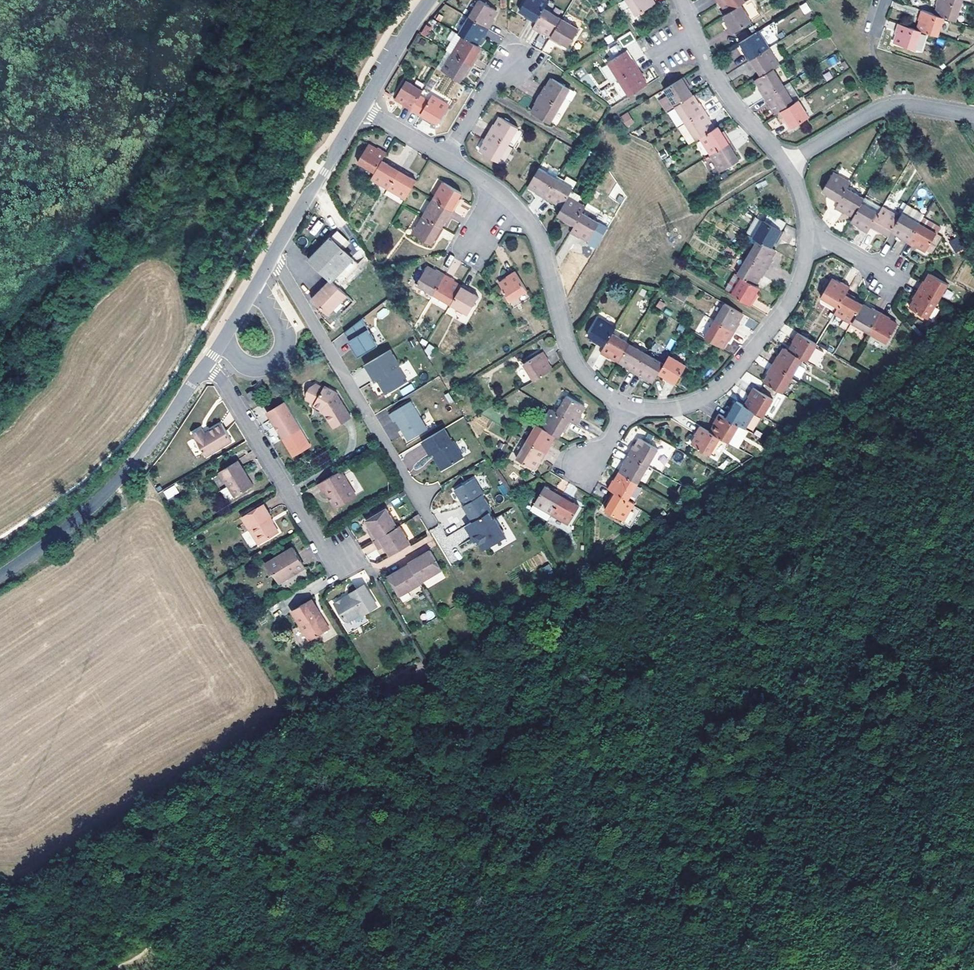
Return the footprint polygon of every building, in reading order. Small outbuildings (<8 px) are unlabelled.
[(538,0),(526,0),(518,13),(527,18),(526,20),(534,25),(543,11),(546,5),(538,0)] [(624,0),(618,4),(623,11),(628,8),(634,18),(654,6),(651,0),(624,0)] [(741,0),(714,0),(718,8),(720,6),(726,15),(739,7),(744,4),(741,0)] [(948,0),(935,0),(933,5),(936,6),(933,15),(941,18),(953,22),(959,3),(948,0)] [(467,18),(488,30),(493,22),(490,20),(495,12),(478,1),(467,18)] [(804,14),(811,11),(807,2),(800,5),(804,14)] [(750,24),(739,7),(726,15),(721,18),(727,26),(725,27),(730,36),(750,24)] [(559,21),(543,11),(534,25),(531,31),(539,35),(540,33),(549,38),(559,21)] [(935,37),(941,18),(933,15),(919,11),(916,20),(918,21),(915,31),(918,32),(935,37)] [(488,30),(467,18),(457,35),(461,38),(475,46),(480,38),(482,39),(488,30)] [(567,48),(577,31),(559,21),(549,38),(548,40),(557,45),(558,43),(567,48)] [(915,31),(897,24),(893,34),(896,35),(893,44),(913,50),(918,32),(915,31)] [(420,32),(425,36),(431,29),(426,25),(420,32)] [(760,31),(768,45),(777,39),(769,25),(760,31)] [(486,38),(500,42),(503,36),(488,31),(486,38)] [(630,33),(619,38),(623,45),(634,40),(630,33)] [(746,62),(766,50),(756,33),(738,44),(743,52),(741,54),(746,62)] [(451,55),(461,38),(457,35),(455,34),(445,51),(451,55)] [(451,55),(472,67),(477,59),(474,57),(479,49),(475,46),(461,38),(451,55)] [(777,67),(766,50),(746,62),(751,71),(754,69),(759,78),(772,70),(777,67)] [(616,81),(636,69),(631,61),(629,62),(624,53),(606,64),(616,81)] [(472,67),(451,55),(441,72),(459,83),(464,74),(467,75),(472,67)] [(836,55),(827,59),(829,66),(839,62),(836,55)] [(644,87),(639,79),(641,78),(636,69),(616,81),(626,98),(644,87)] [(763,100),(782,88),(772,70),(759,78),(754,81),(759,90),(757,91),(763,100)] [(673,108),(691,97),(686,88),(688,87),(683,78),(662,91),(665,96),(673,108)] [(538,96),(559,107),(568,91),(550,80),(545,88),(543,87),(538,96)] [(419,97),(422,92),(405,82),(394,100),(403,105),(402,106),(410,112),(419,97)] [(782,88),(793,105),(797,102),(786,85),(782,88)] [(793,105),(782,88),(763,100),(767,108),(769,107),(775,115),(779,113),(793,105)] [(536,106),(531,114),(548,125),(559,107),(538,96),(534,104),(536,106)] [(673,108),(665,96),(656,101),(658,105),(665,101),(669,110),(673,108)] [(410,112),(419,117),(427,122),(429,120),(437,126),(448,107),(431,97),(428,102),(419,97),(410,112)] [(683,125),(703,113),(698,104),(696,105),(691,97),(673,108),(683,125)] [(807,119),(797,102),(793,105),(779,113),(784,121),(782,122),(788,131),(807,119)] [(620,116),(626,128),(634,123),(627,112),(620,116)] [(712,132),(706,122),(708,121),(703,113),(683,125),(694,143),(698,140),(712,132)] [(492,126),(487,134),(507,146),(517,130),(499,119),(494,127),(492,126)] [(708,156),(728,144),(723,135),(721,137),(716,129),(712,132),(698,140),(708,156)] [(484,144),(479,152),(497,163),(507,146),(487,134),(482,143),(484,144)] [(736,162),(732,153),(733,152),(728,144),(708,156),(718,173),(736,162)] [(381,161),(386,154),(377,149),(375,151),(367,146),(356,164),(373,174),(381,161)] [(390,167),(381,161),(373,174),(370,180),(387,190),(399,169),(391,165),(390,167)] [(415,182),(407,177),(408,175),(399,169),(387,190),(404,200),(411,188),(415,182)] [(529,182),(526,188),(535,193),(534,195),(542,200),(553,180),(536,170),(529,182)] [(845,189),(848,184),(831,173),(820,192),(828,197),(827,199),(836,204),(845,189)] [(565,199),(571,190),(553,180),(542,200),(551,206),(552,204),(560,208),(565,199)] [(455,201),(460,193),(442,182),(432,200),(452,211),(457,202),(455,201)] [(860,204),(862,200),(845,189),(836,204),(833,210),(841,215),(843,213),(851,218),(860,204)] [(880,208),(863,198),(862,200),(860,204),(877,214),(880,208)] [(580,214),(583,209),(565,199),(560,208),(555,217),(564,222),(563,224),(571,229),(580,214)] [(440,228),(445,218),(447,219),(452,211),(432,200),(422,217),(440,228)] [(453,212),(464,217),(469,206),(458,201),(453,212)] [(877,214),(860,204),(851,218),(849,222),(857,227),(856,229),(865,234),(868,229),(877,214)] [(920,222),(924,214),(906,205),(902,212),(920,222)] [(897,219),(880,208),(877,214),(868,229),(876,234),(878,232),(886,237),(889,232),(897,219)] [(587,242),(597,225),(580,214),(571,229),(568,234),(577,240),(579,237),(587,242)] [(904,245),(917,225),(900,214),(897,219),(889,232),(897,238),(896,240),(904,245)] [(440,228),(422,217),(412,234),(430,245),(435,236),(437,238),(442,229),(440,228)] [(314,236),(324,225),(319,220),(309,231),(314,236)] [(780,233),(760,222),(750,239),(755,242),(768,249),(773,241),(775,242),(780,233)] [(923,254),(934,235),(917,225),(904,245),(913,251),(914,248),(923,254)] [(338,288),(359,266),(342,250),(338,246),(345,238),(336,230),(309,259),(331,280),(338,288)] [(948,241),(955,254),(965,248),(958,236),(948,241)] [(345,238),(338,246),(342,250),(349,241),(345,238)] [(744,259),(765,271),(769,262),(767,261),(772,252),(768,249),(755,242),(744,259)] [(765,271),(744,259),(734,276),(738,279),(752,287),(757,278),(760,279),(765,271)] [(432,295),(444,276),(436,271),(435,273),(426,268),(415,286),(432,295)] [(525,292),(513,272),(505,277),(506,279),(497,285),(508,302),(525,292)] [(729,294),(738,279),(734,276),(730,274),(721,290),(729,294)] [(459,287),(451,282),(452,280),(444,276),(432,295),(448,305),(459,287)] [(945,288),(928,277),(923,286),(920,284),(915,293),(935,305),(945,288)] [(751,297),(756,289),(752,287),(738,279),(729,294),(728,296),(748,308),(753,299),(751,297)] [(329,324),(352,302),(338,288),(331,280),(312,299),(321,308),(317,311),(329,324)] [(842,295),(846,290),(838,285),(837,287),(828,282),(817,300),(834,310),(842,295)] [(476,297),(468,293),(469,291),(460,285),(459,287),(448,305),(465,315),(476,297)] [(935,305),(915,293),(910,301),(912,302),(907,311),(924,322),(935,305)] [(848,326),(859,308),(850,303),(851,301),(842,295),(834,310),(831,315),(848,326)] [(712,322),(732,334),(737,325),(735,323),(739,316),(722,305),(712,322)] [(384,307),(376,314),(381,320),(389,313),(384,307)] [(865,337),(877,317),(869,311),(868,314),(859,308),(848,326),(865,337)] [(893,329),(885,324),(886,322),(877,317),(865,337),(882,347),(893,329)] [(363,319),(346,333),(357,346),(354,348),(360,357),(375,348),(371,342),(375,339),(363,319)] [(612,330),(595,319),(585,336),(593,342),(592,344),(601,350),(609,335),(612,330)] [(727,342),(732,334),(712,322),(702,340),(711,345),(719,350),(725,341),(727,342)] [(865,337),(848,326),(843,335),(860,345),(865,337)] [(616,364),(626,346),(609,335),(601,350),(598,355),(606,360),(607,358),(616,364)] [(795,335),(794,335),(789,344),(791,345),(787,354),(800,361),(804,364),(814,347),(813,346),(795,335)] [(428,344),(424,351),(430,355),(435,348),(428,344)] [(632,375),(643,356),(626,346),(616,364),(625,369),(624,371),(632,375)] [(790,379),(800,361),(787,354),(782,351),(777,360),(775,359),(770,367),(790,379)] [(398,367),(389,352),(365,366),(364,367),(373,382),(375,381),(385,396),(406,384),(397,368),(398,367)] [(549,371),(543,362),(546,361),(540,353),(521,365),(531,382),(549,371)] [(660,366),(643,356),(632,375),(641,381),(642,379),(650,384),(655,375),(660,366)] [(672,388),(683,368),(665,357),(660,366),(655,375),(664,380),(663,383),(672,388)] [(408,361),(400,366),(408,379),(416,375),(408,361)] [(790,379),(770,367),(765,376),(767,377),(762,385),(780,396),(790,379)] [(339,415),(341,420),(350,415),(342,399),(338,401),(333,392),(334,390),(321,382),(319,385),(313,381),(307,383),(304,388),(306,395),(315,400),(313,402),(322,408),(324,406),(326,408),(324,410),(330,421),(339,415)] [(772,402),(752,390),(747,399),(749,400),(744,408),(753,413),(762,419),(772,402)] [(583,407),(565,396),(555,413),(570,422),(575,425),(580,416),(578,415),(583,407)] [(409,441),(428,430),(411,402),(390,415),(394,422),(397,421),(409,441)] [(287,403),(270,413),(292,452),(309,442),(287,403)] [(743,431),(753,413),(744,408),(735,403),(730,412),(728,410),(722,419),(737,427),(743,431)] [(555,413),(549,410),(539,428),(552,436),(557,438),(562,429),(564,431),(570,422),(555,413)] [(333,425),(341,420),(339,415),(330,421),(333,425)] [(722,419),(716,415),(711,424),(713,425),(708,434),(717,439),(726,445),(737,427),(722,419)] [(204,429),(195,434),(209,457),(234,442),(224,424),(207,434),(204,429)] [(539,428),(535,425),(525,442),(544,453),(549,445),(547,444),(552,436),(539,428)] [(708,434),(697,427),(692,436),(694,437),(689,446),(707,456),(717,439),(708,434)] [(444,429),(422,442),(430,456),(433,454),(435,457),(436,456),(438,459),(436,461),(442,471),(463,458),(453,442),(452,442),(444,429)] [(625,456),(645,467),(655,450),(637,440),(632,448),(630,447),(625,456)] [(309,442),(292,452),(295,458),(312,448),(309,442)] [(544,453),(525,442),(514,459),(531,470),(537,461),(539,462),(544,453)] [(617,474),(635,485),(645,467),(625,456),(620,464),(622,465),(617,474)] [(241,461),(221,472),(225,479),(236,496),(251,487),(245,477),(249,475),(241,461)] [(342,471),(320,484),(324,491),(327,489),(338,507),(357,496),(342,471)] [(635,485),(617,474),(612,482),(610,481),(605,490),(610,493),(625,501),(635,485)] [(245,477),(251,487),(255,486),(249,475),(245,477)] [(474,479),(455,490),(461,501),(462,501),(464,505),(463,505),(463,506),(472,523),(487,513),(491,511),(482,495),(483,495),(474,479)] [(503,496),(510,491),(504,482),(497,487),(503,496)] [(166,499),(179,494),(176,485),(163,490),(166,499)] [(549,515),(560,495),(551,490),(550,492),(542,487),(527,510),(545,521),(549,515)] [(226,488),(221,490),(228,500),(232,497),(226,488)] [(625,501),(610,493),(605,502),(607,503),(602,512),(620,522),(630,505),(625,501)] [(560,495),(549,515),(565,525),(576,507),(568,502),(569,500),(560,495)] [(271,524),(268,518),(272,516),(265,503),(244,516),(251,528),(259,542),(279,531),(274,522),(271,524)] [(388,552),(390,555),(410,544),(399,526),(396,528),(385,510),(367,521),(369,524),(373,531),(370,532),(368,533),(379,550),(381,549),(384,547),(388,552)] [(492,521),(487,513),(472,523),(467,526),(479,544),(483,551),(505,538),(494,520),(492,521)] [(271,524),(274,522),(277,521),(273,515),(272,516),(268,518),(271,524)] [(479,544),(467,526),(465,527),(476,546),(479,544)] [(306,566),(294,547),(273,559),(278,568),(285,579),(306,566)] [(416,557),(418,560),(429,553),(426,549),(415,556),(416,557)] [(398,571),(400,573),(388,580),(399,597),(420,584),(419,582),(440,569),(429,553),(418,560),(416,557),(408,563),(409,565),(398,571)] [(273,559),(266,563),(272,573),(274,571),(278,568),(273,559)] [(278,568),(274,571),(281,582),(285,579),(278,568)] [(398,571),(397,569),(386,576),(388,580),(400,573),(398,571)] [(364,614),(378,606),(365,584),(351,592),(353,595),(345,599),(344,597),(336,602),(345,619),(349,620),(363,612),(364,614)] [(313,599),(293,610),(309,638),(329,627),(313,599)] [(424,622),(434,616),(431,610),(420,616),(424,622)]
